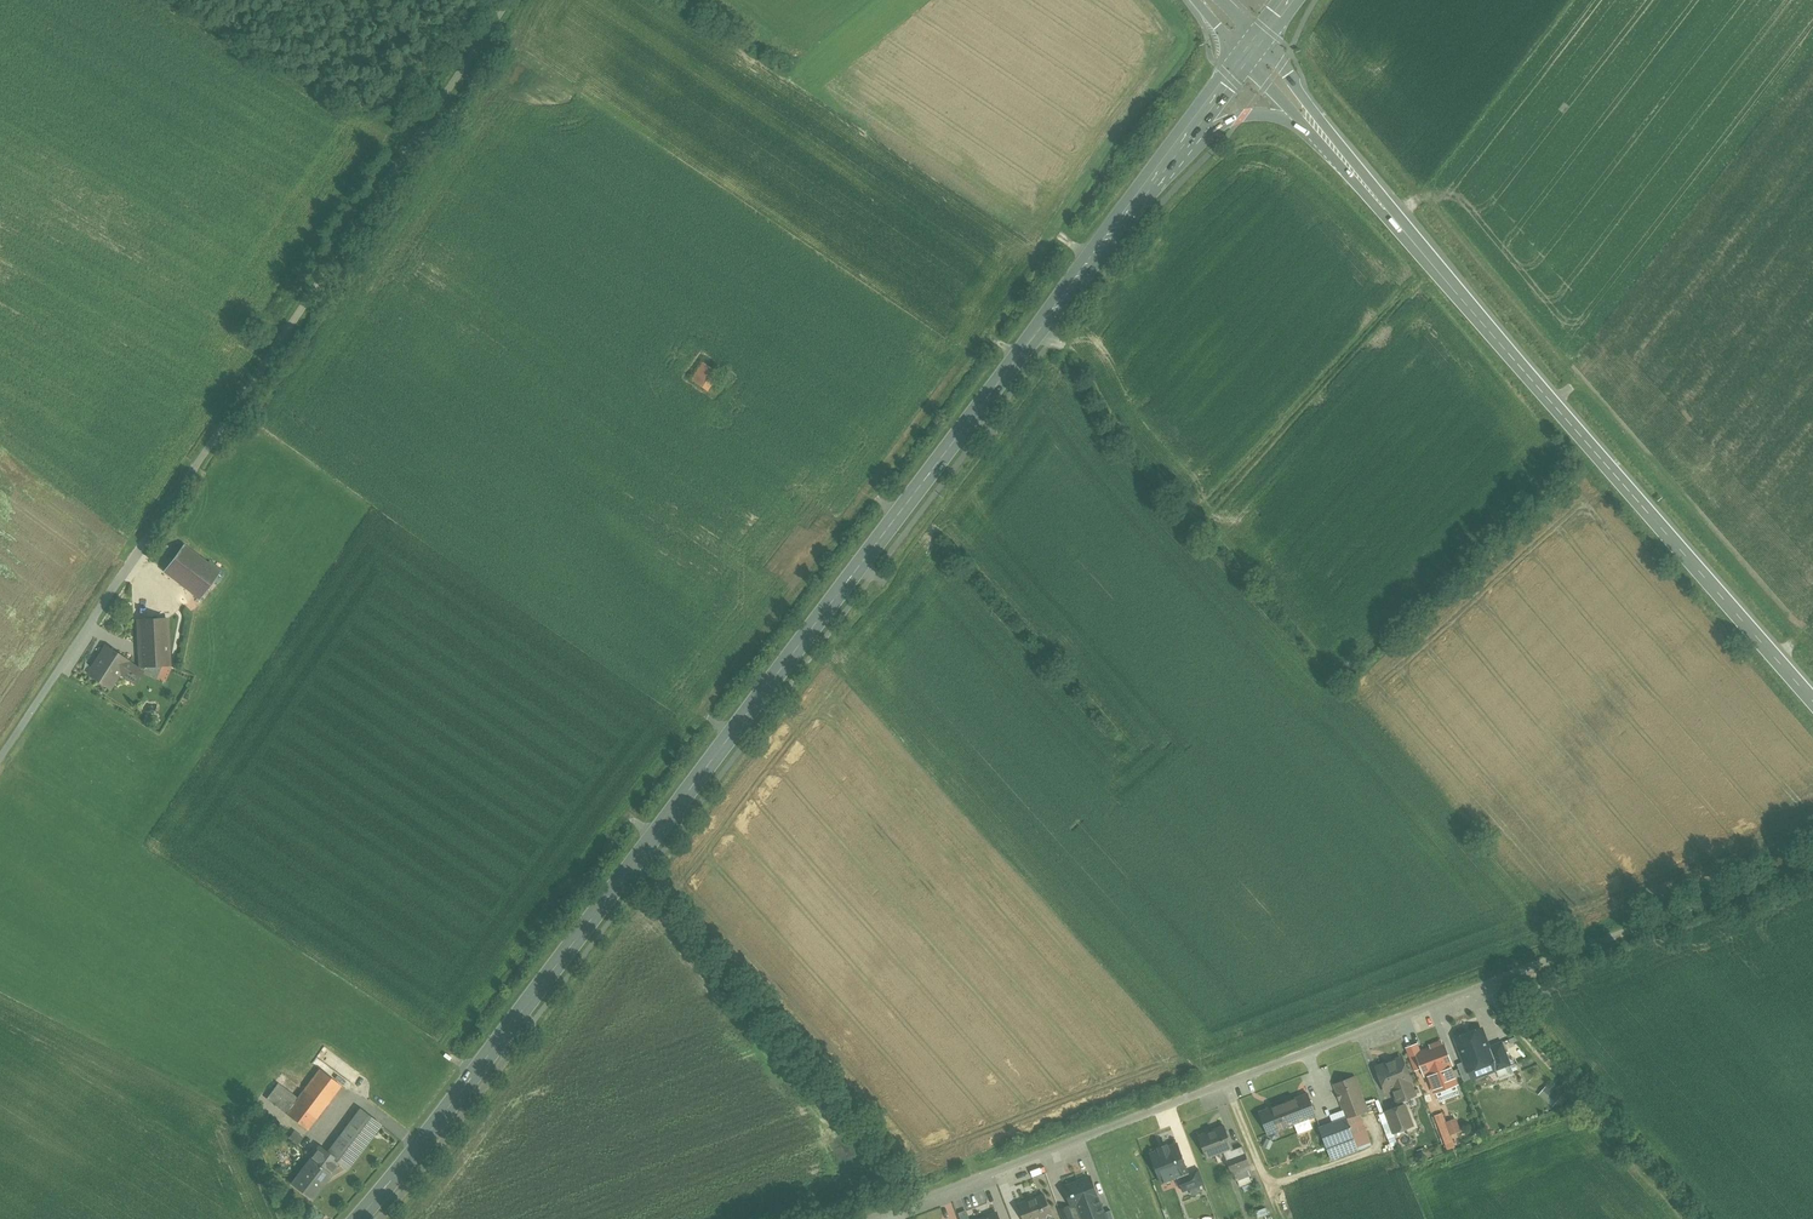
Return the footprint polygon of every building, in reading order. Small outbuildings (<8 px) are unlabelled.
[(1088,373),(1071,354),(1061,363),(1078,382),(1088,373)] [(703,362),(692,380),(707,389),(718,371),(703,362)] [(220,570),(183,545),(166,571),(202,596),(220,570)] [(168,619),(139,620),(140,643),(169,641),(168,619)] [(169,641),(140,643),(141,666),(147,666),(170,665),(169,641)] [(139,669),(106,647),(89,674),(110,688),(120,673),(136,683),(147,666),(141,666),(139,669)] [(1481,1029),(1456,1038),(1465,1061),(1472,1079),(1497,1070),(1488,1047),(1481,1029)] [(1502,1042),(1488,1047),(1497,1070),(1510,1064),(1502,1042)] [(1441,1044),(1432,1048),(1432,1049),(1417,1054),(1425,1075),(1429,1074),(1435,1089),(1456,1081),(1450,1066),(1451,1065),(1443,1044),(1442,1045),(1441,1044)] [(1402,1059),(1394,1062),(1387,1064),(1387,1065),(1377,1068),(1386,1091),(1393,1088),(1399,1102),(1415,1096),(1409,1082),(1411,1081),(1402,1059)] [(1465,1061),(1457,1064),(1464,1082),(1472,1079),(1465,1061)] [(320,1069),(298,1099),(278,1084),(267,1098),(287,1113),(287,1114),(308,1130),(342,1086),(320,1069)] [(1354,1077),(1334,1085),(1347,1119),(1367,1111),(1354,1077)] [(1308,1094),(1259,1113),(1268,1134),(1317,1115),(1308,1094)] [(1405,1106),(1386,1113),(1394,1133),(1413,1126),(1405,1106)] [(361,1109),(328,1153),(328,1154),(338,1162),(338,1163),(347,1169),(381,1124),(361,1109)] [(1359,1150),(1347,1119),(1319,1129),(1331,1160),(1359,1150)] [(1224,1126),(1198,1136),(1206,1158),(1223,1151),(1232,1148),(1233,1148),(1224,1126)] [(303,1138),(295,1132),(290,1138),(298,1143),(303,1138)] [(1177,1145),(1168,1148),(1168,1147),(1165,1146),(1161,1148),(1160,1150),(1160,1151),(1151,1154),(1162,1184),(1178,1178),(1188,1174),(1177,1145)] [(1243,1147),(1233,1150),(1232,1148),(1223,1151),(1230,1172),(1249,1164),(1243,1147)] [(320,1148),(303,1171),(293,1185),(312,1199),(312,1198),(311,1198),(323,1183),(324,1184),(331,1174),(330,1173),(338,1163),(338,1162),(328,1154),(328,1153),(320,1148)] [(1199,1170),(1188,1174),(1178,1178),(1183,1191),(1190,1189),(1199,1185),(1204,1183),(1199,1170)] [(1090,1176),(1078,1181),(1078,1182),(1065,1187),(1072,1205),(1073,1207),(1078,1204),(1098,1197),(1090,1176)] [(1199,1185),(1190,1189),(1193,1195),(1202,1192),(1199,1185)] [(1019,1205),(1024,1218),(1044,1218),(1048,1218),(1054,1218),(1045,1195),(1019,1205)] [(1078,1204),(1084,1218),(1106,1218),(1104,1214),(1098,1197),(1078,1204)] [(1060,1210),(1064,1218),(1084,1218),(1078,1204),(1073,1207),(1072,1205),(1060,1210)] [(1112,1211),(1104,1214),(1106,1218),(1115,1218),(1112,1211)]
